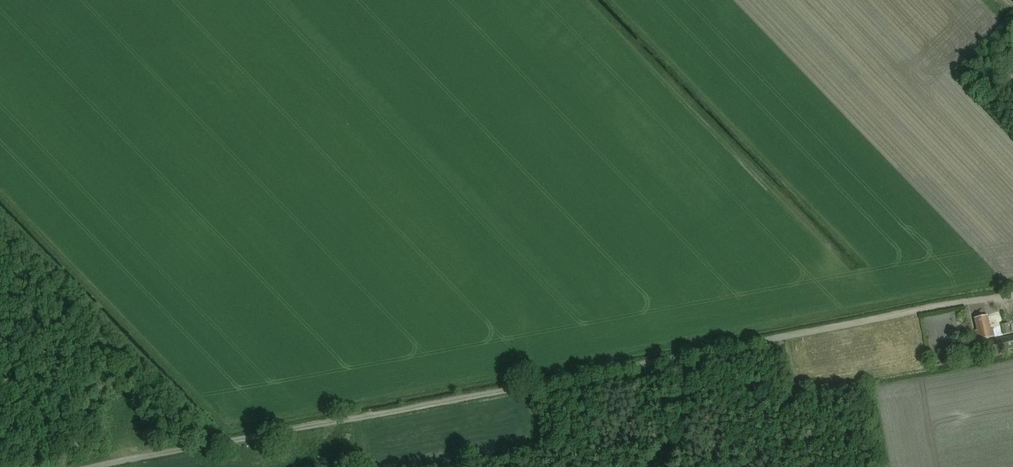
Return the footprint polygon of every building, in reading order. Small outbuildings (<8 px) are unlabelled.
[(978,341),(994,337),(992,328),(991,328),(988,316),(975,319),(977,331),(976,332),(978,341)] [(1011,334),(1008,324),(1001,326),(1003,335),(1011,334)] [(989,342),(991,354),(1012,349),(1012,337),(989,342)]
